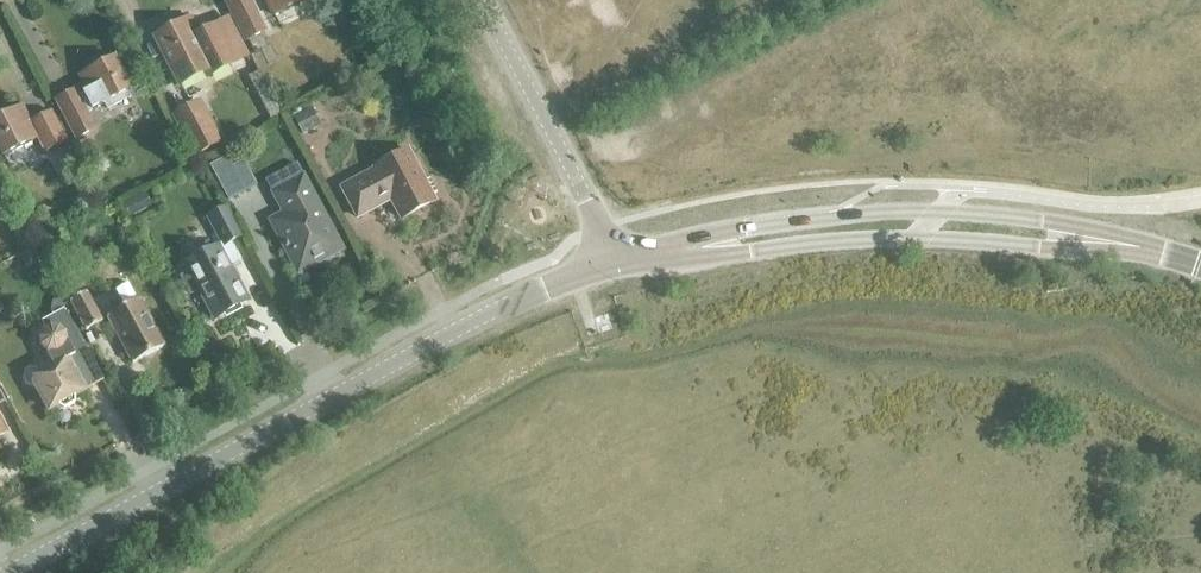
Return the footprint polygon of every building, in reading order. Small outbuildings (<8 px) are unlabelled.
[(248,41),(267,31),(250,0),(227,0),(248,41)] [(274,17),(308,0),(266,0),(274,17)] [(215,28),(200,35),(192,18),(157,36),(181,84),(205,71),(208,77),(233,64),(215,28)] [(105,104),(108,109),(134,95),(115,59),(81,77),(89,92),(77,99),(74,94),(58,102),(77,138),(94,130),(86,114),(105,104)] [(31,123),(23,108),(0,120),(0,150),(4,158),(38,140),(45,153),(67,142),(52,112),(31,123)] [(179,120),(197,153),(218,142),(200,109),(179,120)] [(401,219),(434,202),(408,151),(374,169),(375,171),(341,188),(357,218),(380,205),(380,204),(390,199),(401,219)] [(314,252),(319,263),(342,250),(303,177),(273,193),(284,214),(270,222),(293,264),(314,252)] [(209,219),(224,246),(240,237),(226,210),(209,219)] [(215,320),(248,302),(219,247),(185,265),(190,274),(182,278),(191,295),(199,290),(215,320)] [(70,301),(86,331),(103,322),(87,292),(70,301)] [(107,317),(132,365),(165,347),(140,300),(107,317)] [(75,397),(83,392),(66,361),(86,350),(63,309),(41,321),(45,329),(44,331),(42,333),(41,335),(41,337),(40,339),(40,341),(41,343),(42,346),(43,347),(44,349),(46,351),(48,352),(50,352),(52,353),(47,356),(53,366),(41,373),(40,371),(30,368),(26,370),(23,380),(25,384),(35,387),(37,386),(50,410),(59,406),(64,409),(74,403),(75,397)]
